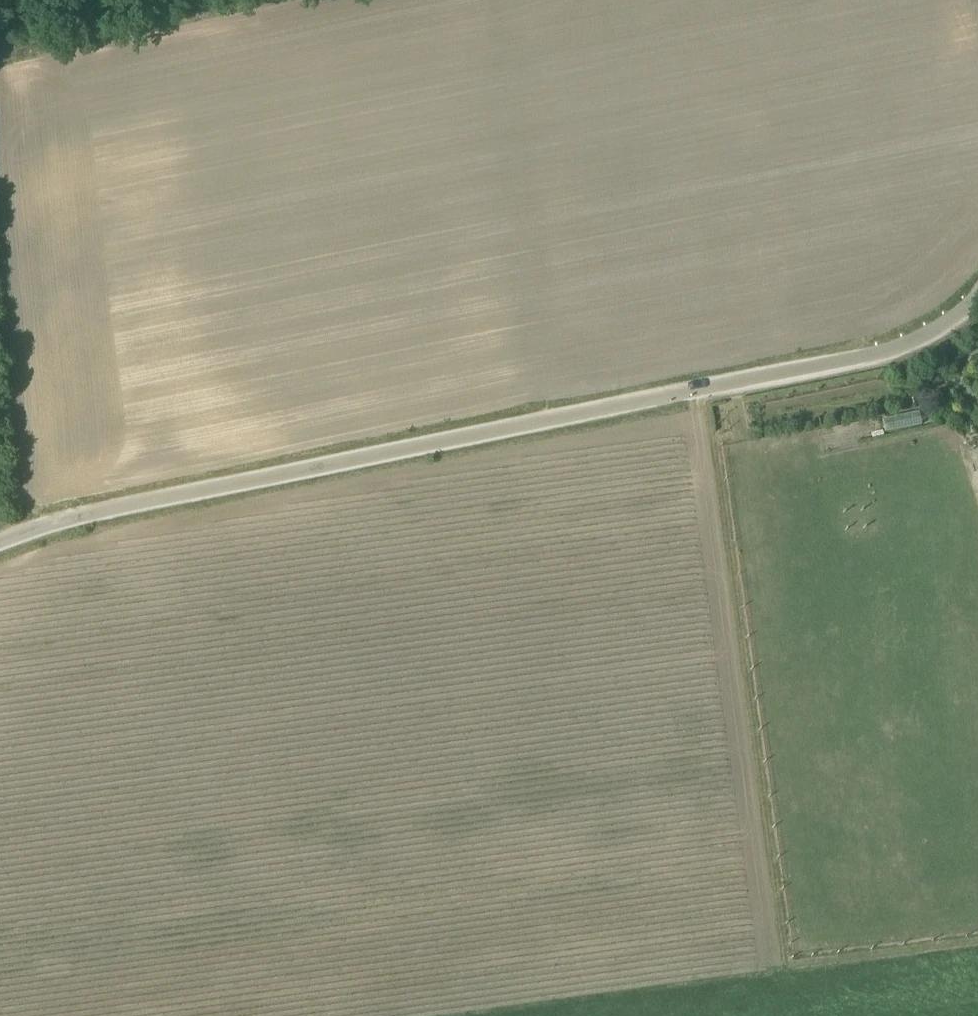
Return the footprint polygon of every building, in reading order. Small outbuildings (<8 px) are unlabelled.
[(903,417),(884,421),(886,431),(905,427),(903,417)]
